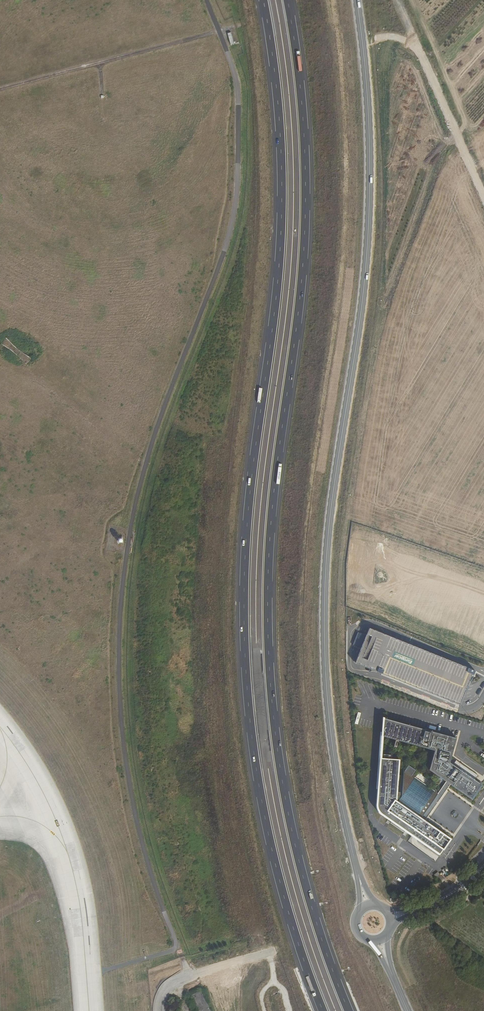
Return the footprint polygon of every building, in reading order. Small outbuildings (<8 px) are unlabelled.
[(476,669),(371,626),(356,664),(460,706),(476,669)] [(456,739),(382,719),(381,737),(434,752),(429,770),(442,779),(446,782),(471,799),(480,785),(473,780),(476,777),(455,762),(452,765),(449,763),(456,739)] [(399,760),(379,759),(375,806),(376,810),(376,811),(378,813),(379,814),(390,822),(439,856),(451,839),(421,819),(417,816),(433,792),(410,776),(414,770),(407,765),(399,777),(398,776),(399,760)] [(446,782),(442,779),(433,792),(417,816),(421,819),(446,782)] [(201,991),(191,996),(197,1010),(210,1010),(201,991)]
